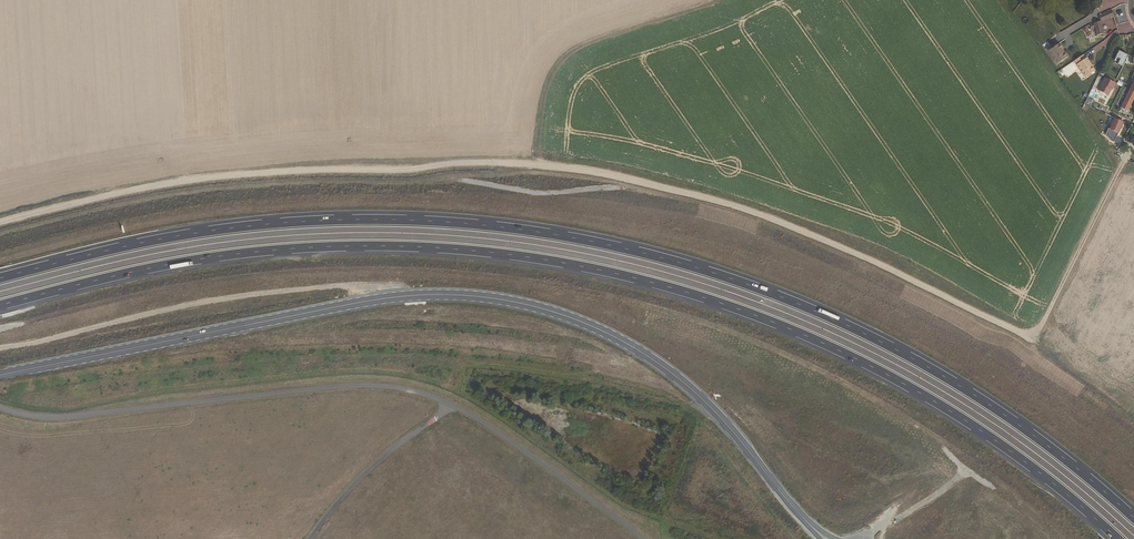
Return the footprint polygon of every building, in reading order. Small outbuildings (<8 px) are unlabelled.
[(1113,16),(1111,10),(1099,16),(1100,21),(1090,25),(1091,30),(1095,29),(1097,36),(1103,34),(1101,25),(1105,23),(1104,21),(1106,19),(1113,16)] [(1046,51),(1056,64),(1068,56),(1058,42),(1046,51)] [(1113,61),(1122,65),(1127,54),(1118,50),(1113,61)] [(1085,59),(1083,55),(1074,61),(1085,77),(1093,72),(1094,70),(1092,67),(1090,67),(1088,64),(1089,63),(1086,58),(1085,59)] [(1103,77),(1097,91),(1109,96),(1115,82),(1103,77)] [(1131,86),(1120,107),(1127,111),(1133,98),(1133,88),(1131,86)] [(1088,97),(1085,105),(1090,107),(1093,99),(1088,97)] [(1112,117),(1104,138),(1122,144),(1129,124),(1112,117)]
